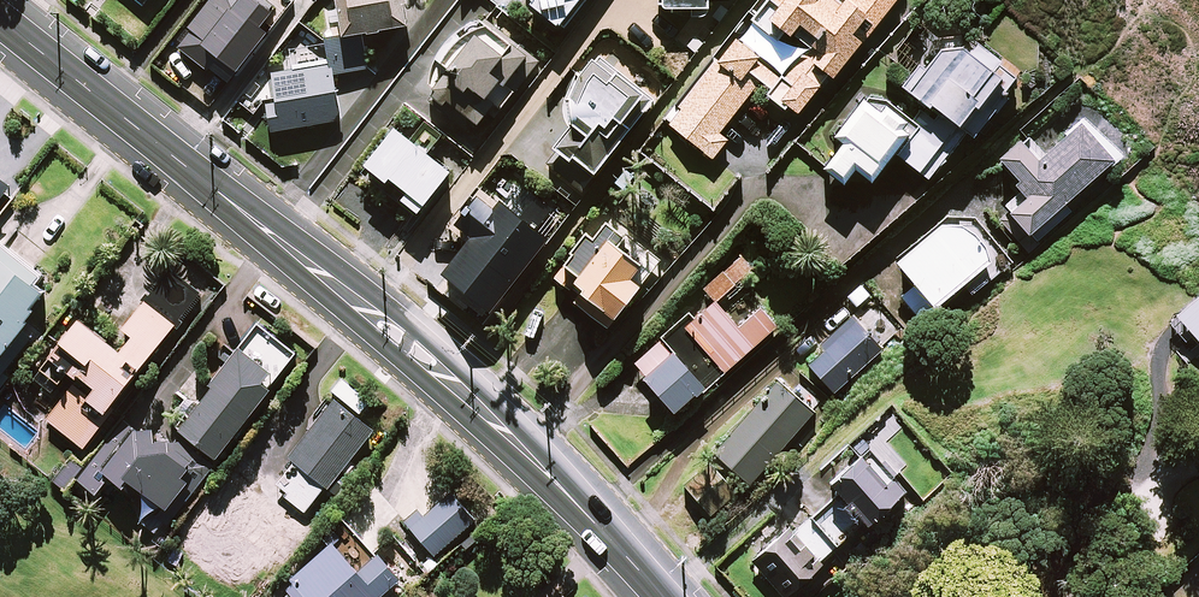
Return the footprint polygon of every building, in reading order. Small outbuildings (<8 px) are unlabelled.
[(179,45),(211,69),(222,55),(240,68),(282,13),(264,0),(214,0),(179,45)] [(423,23),(419,0),(341,0),(346,30),(327,33),(333,65),(275,74),(283,130),(343,121),(336,75),(370,69),(364,34),(423,23)] [(532,3),(566,29),(588,0),(534,0),(532,3)] [(695,9),(694,18),(713,18),(713,9),(713,0),(668,0),(667,8),(695,9)] [(755,19),(739,38),(736,36),(668,120),(714,158),(730,139),(722,133),(761,87),(798,117),(831,76),(834,79),(899,0),(771,0),(755,19)] [(438,89),(434,94),(448,104),(452,99),(482,124),(491,113),(495,116),(538,64),(483,20),(478,22),(473,25),(468,28),(463,31),(459,35),(455,39),(451,43),(447,47),(444,52),(441,57),(439,62),(436,67),(434,72),(433,78),(432,83),(438,89)] [(914,120),(878,90),(840,135),(849,143),(828,167),(848,183),(863,166),(877,178),(899,152),(931,178),(971,129),(978,134),(1024,74),(976,38),(968,49),(952,37),(930,66),(925,63),(907,86),(928,102),(914,120)] [(657,96),(601,54),(567,99),(573,128),(538,174),(575,203),(657,96)] [(1118,158),(1084,122),(1047,157),(1029,138),(1005,161),(1029,186),(1008,206),(1036,235),(1118,158)] [(449,180),(394,137),(360,180),(414,223),(449,180)] [(19,189),(0,174),(0,212),(19,189)] [(552,217),(520,192),(499,218),(480,203),(459,231),(475,243),(447,280),(494,316),(550,244),(538,234),(552,217)] [(975,295),(1015,262),(981,222),(948,220),(902,261),(921,283),(903,298),(922,321),(966,284),(975,295)] [(591,243),(556,290),(578,307),(576,310),(612,337),(663,270),(611,231),(599,248),(591,243)] [(41,282),(48,274),(3,237),(0,241),(0,388),(17,368),(42,338),(29,328),(56,295),(41,282)] [(697,312),(666,338),(638,363),(679,411),(708,386),(711,390),(782,329),(764,308),(760,312),(738,286),(767,261),(754,245),(701,291),(713,305),(700,315),(697,312)] [(1169,321),(1184,338),(1193,331),(1198,337),(1198,294),(1169,321)] [(177,324),(146,302),(127,330),(137,337),(128,351),(82,318),(38,380),(56,393),(73,369),(82,376),(50,421),(89,448),(177,324)] [(883,347),(857,318),(809,364),(836,392),(883,347)] [(268,384),(276,373),(258,359),(243,347),(214,383),(218,386),(184,429),(222,459),(276,391),(268,384)] [(815,411),(780,380),(716,452),(750,483),(815,411)] [(336,401),(289,459),(295,464),(280,483),(292,493),(286,500),(247,469),(189,540),(206,554),(215,543),(254,574),(275,548),(285,557),(305,533),(296,526),(373,431),(336,401)] [(169,530),(173,529),(216,470),(133,408),(80,480),(101,495),(110,483),(123,492),(128,485),(145,498),(140,505),(140,508),(140,511),(141,514),(142,517),(144,520),(146,523),(148,525),(151,527),(154,528),(157,529),(160,530),(163,530),(166,530),(169,530)] [(904,490),(866,450),(834,481),(871,521),(904,490)] [(73,456),(52,477),(65,489),(85,468),(73,456)] [(738,492),(712,462),(686,485),(712,514),(738,492)] [(478,520),(454,491),(428,514),(422,507),(406,521),(436,556),(478,520)] [(288,585),(293,591),(286,596),(381,596),(404,577),(382,552),(378,555),(344,516),(324,534),(334,544),(288,585)] [(805,516),(778,540),(754,561),(786,596),(836,550),(805,516)]
